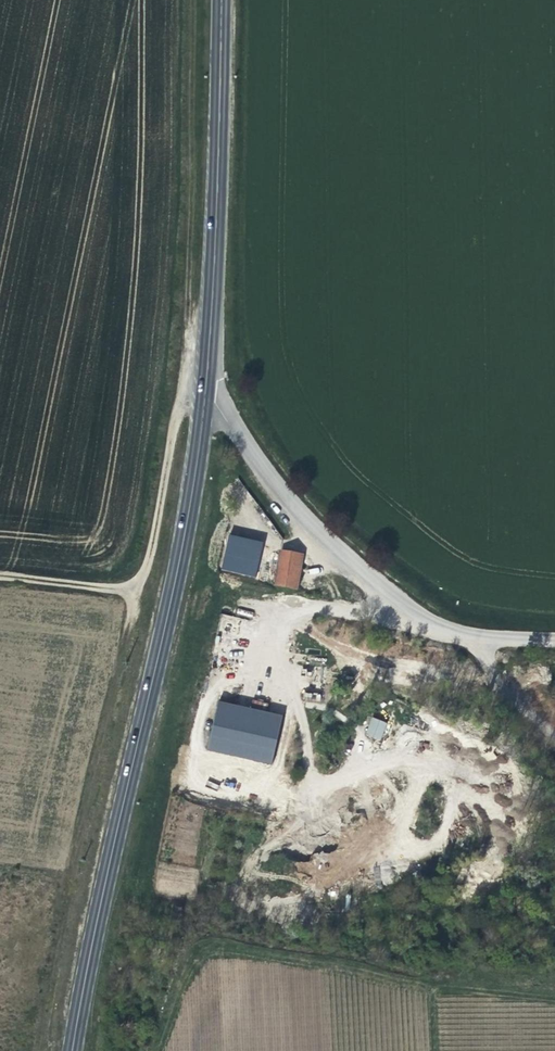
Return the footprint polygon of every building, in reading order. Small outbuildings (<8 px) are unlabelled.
[(263,542),(230,534),(222,570),(255,578),(263,542)] [(276,586),(297,590),(302,557),(280,553),(276,586)] [(320,701),(321,694),(304,692),(303,700),(320,701)] [(289,712),(226,700),(217,747),(280,759),(289,712)] [(387,723),(372,718),(366,735),(381,740),(387,723)]
